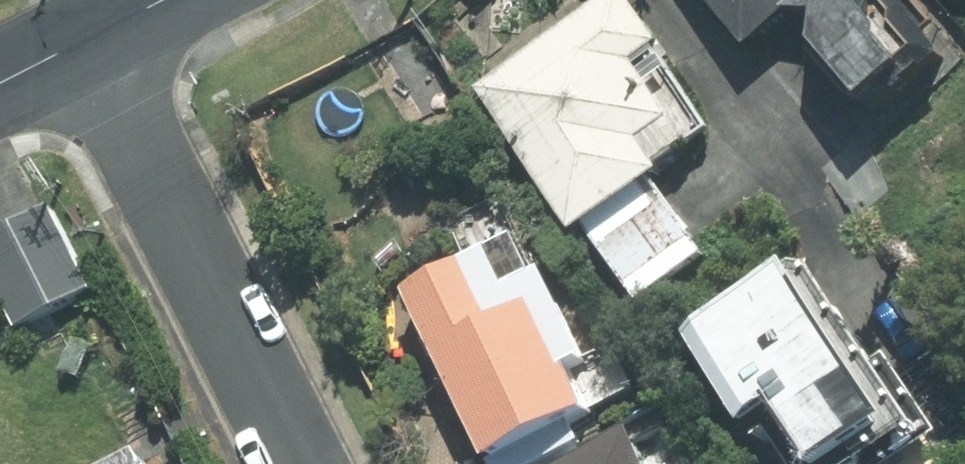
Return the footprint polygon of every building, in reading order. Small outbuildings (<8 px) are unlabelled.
[(643,315),(719,260),(663,182),(730,134),(634,0),(607,0),(482,90),(643,315)] [(953,58),(900,0),(706,0),(758,56),(793,24),(884,122),(953,58)] [(0,233),(0,293),(20,334),(100,294),(55,206),(0,233)] [(505,249),(418,292),(502,463),(560,463),(590,450),(582,433),(610,419),(587,372),(604,364),(560,274),(525,291),(505,249)] [(700,343),(766,439),(775,432),(797,463),(887,463),(932,433),(815,263),(700,343)] [(572,463),(652,463),(635,431),(572,463)]
